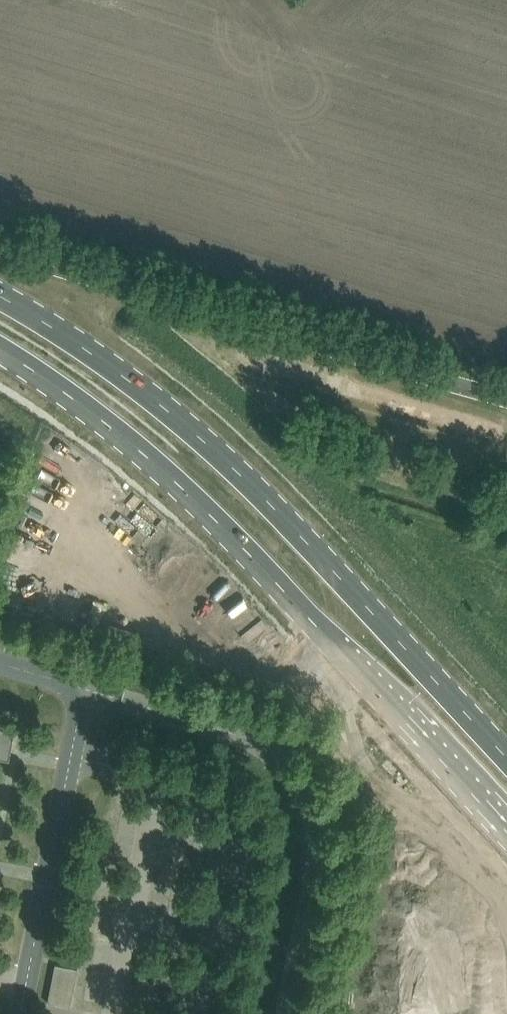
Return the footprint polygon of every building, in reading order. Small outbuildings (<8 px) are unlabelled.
[(9,760),(15,730),(0,727),(0,758),(9,760)] [(48,1003),(70,1007),(77,969),(55,964),(48,1003)]
